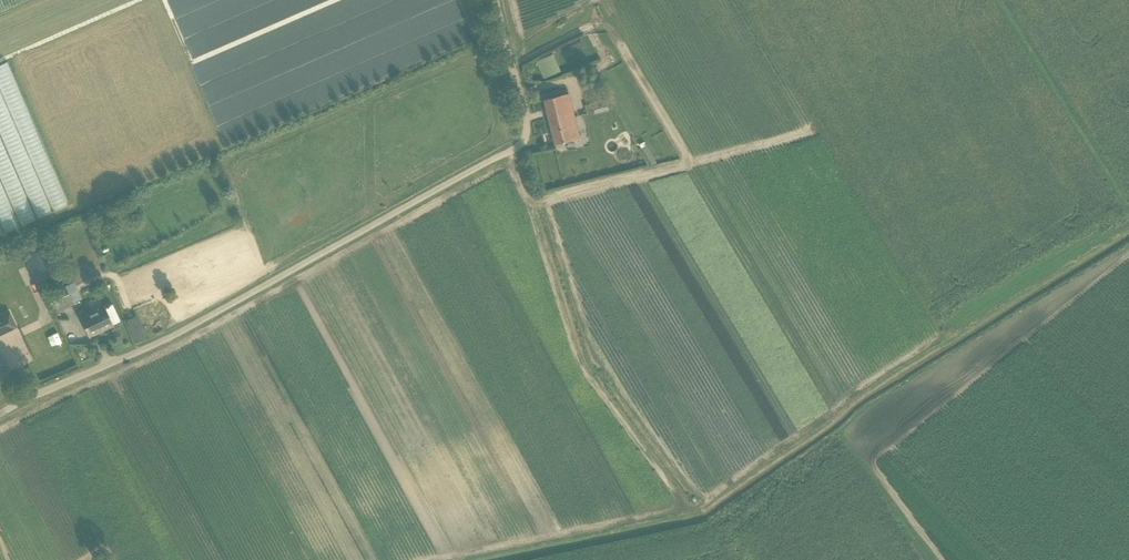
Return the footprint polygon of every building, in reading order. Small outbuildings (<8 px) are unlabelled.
[(569,94),(544,100),(555,144),(580,138),(577,129),(570,131),(566,119),(574,117),(569,94)] [(108,209),(97,213),(101,222),(112,218),(108,209)] [(24,258),(36,282),(60,270),(48,246),(24,258)] [(65,286),(47,294),(55,312),(73,304),(65,286)] [(113,325),(108,315),(105,308),(82,320),(85,326),(90,336),(113,325)] [(17,327),(9,311),(0,315),(0,335),(17,327)] [(138,316),(126,320),(133,340),(145,337),(138,316)]
